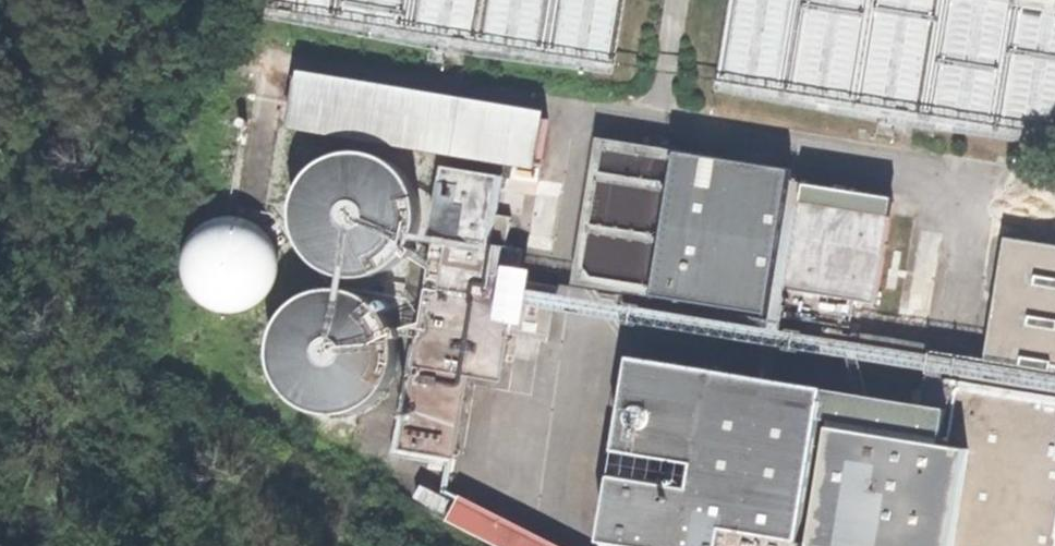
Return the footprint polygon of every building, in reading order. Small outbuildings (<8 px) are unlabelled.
[(545,112),(294,69),(284,127),(535,170),(545,112)] [(597,140),(574,281),(761,313),(785,171),(597,140)] [(305,253),(319,265),(335,271),(353,273),(370,270),(386,262),(399,250),(408,235),(412,218),(412,201),(406,184),(396,170),(383,158),(366,152),(349,150),(332,153),(316,161),(303,173),(294,188),(289,205),(290,222),(295,239),(305,253)] [(441,166),(392,448),(454,459),(503,176),(441,166)] [(872,307),(890,198),(793,182),(775,290),(872,307)] [(197,300),(211,308),(226,311),(241,309),(255,302),(265,290),(271,276),(272,260),(267,245),(257,233),(244,225),(229,222),(214,224),(200,231),(190,243),(184,257),(183,273),(188,287),(197,300)] [(1000,242),(977,361),(924,351),(911,414),(906,439),(884,436),(829,427),(808,545),(1054,545),(1054,251),(1000,242)] [(500,266),(492,320),(520,324),(528,271),(500,266)] [(286,392),(300,403),(316,410),(334,412),(351,408),(367,401),(380,389),(389,374),(393,357),(393,339),(387,322),(377,308),(364,297),(347,290),(330,288),(312,291),(297,299),(284,311),(275,326),(270,343),(271,361),(276,377),(286,392)] [(627,545),(808,545),(829,427),(835,388),(630,354),(598,541),(627,545)] [(888,410),(884,436),(906,439),(911,414),(888,410)] [(462,495),(448,521),(496,545),(560,545),(462,495)]
